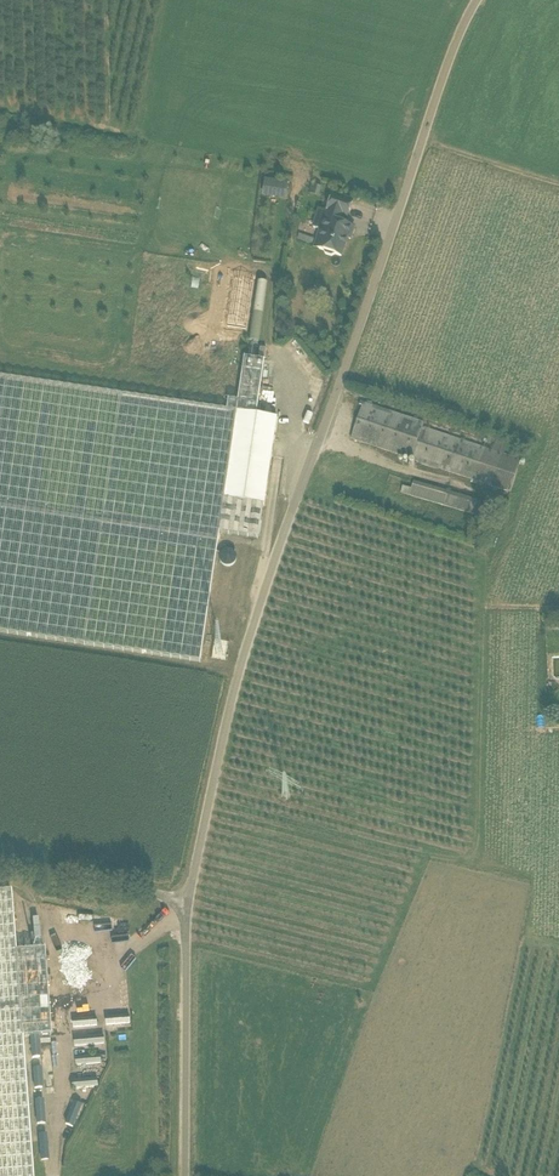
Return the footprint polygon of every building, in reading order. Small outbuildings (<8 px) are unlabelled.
[(264,197),(288,198),(288,181),(264,180),(264,197)] [(319,249),(324,251),(326,254),(332,256),(336,254),(341,256),(351,227),(337,222),(339,215),(347,218),(353,201),(333,194),(321,231),(325,232),(319,249)] [(227,326),(246,328),(254,280),(234,278),(227,326)] [(257,280),(248,340),(258,341),(267,281),(257,280)] [(238,412),(257,415),(265,361),(246,358),(239,402),(238,412)] [(238,412),(239,402),(228,400),(227,411),(0,377),(0,632),(200,661),(220,532),(258,537),(263,505),(225,499),(238,412)] [(521,461),(505,455),(422,428),(424,423),(360,402),(359,405),(362,406),(351,438),(510,492),(521,461)] [(257,415),(238,412),(225,499),(263,505),(264,505),(277,418),(257,415)] [(409,495),(443,505),(477,515),(481,502),(414,482),(409,495)] [(22,1037),(26,1037),(51,1035),(44,949),(16,951),(11,891),(0,892),(0,1175),(33,1175),(22,1037)] [(106,1016),(106,1024),(131,1023),(131,1015),(106,1016)] [(74,1017),(63,1038),(82,1048),(94,1027),(74,1017)] [(63,1038),(52,1058),(71,1068),(82,1048),(63,1038)] [(38,1043),(31,1044),(32,1058),(40,1057),(38,1043)] [(52,1058),(41,1078),(60,1089),(71,1068),(52,1058)] [(41,1078),(29,1099),(48,1110),(60,1089),(41,1078)] [(98,1078),(73,1079),(73,1088),(99,1087),(98,1078)] [(74,1126),(82,1104),(74,1101),(66,1123),(74,1126)] [(39,1134),(40,1159),(48,1159),(48,1133),(39,1134)]
